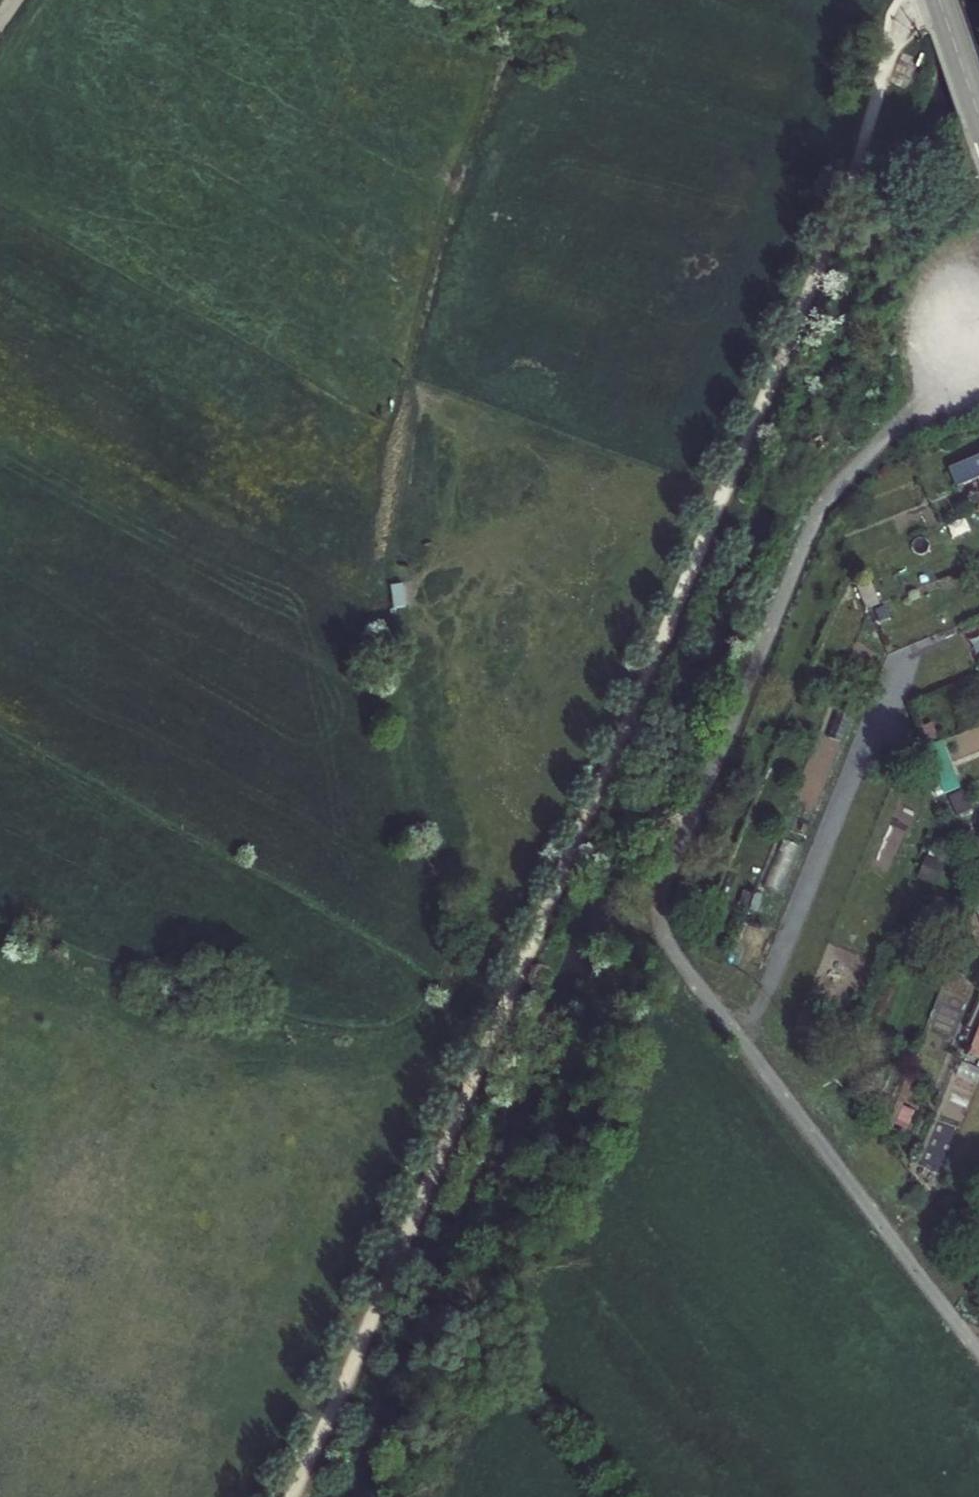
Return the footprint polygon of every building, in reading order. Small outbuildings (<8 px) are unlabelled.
[(953,473),(978,464),(978,441),(946,455),(953,473)] [(924,733),(932,753),(947,746),(939,728),(924,733)] [(932,753),(937,763),(951,757),(947,746),(932,753)] [(951,757),(937,763),(943,780),(958,774),(951,757)]
